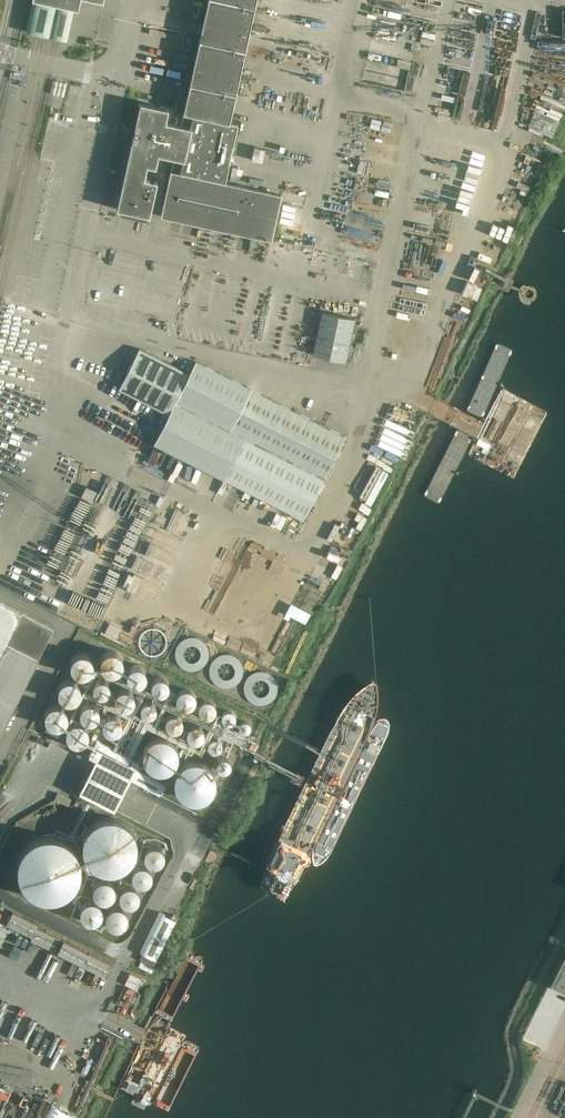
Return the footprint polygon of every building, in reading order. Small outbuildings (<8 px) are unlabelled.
[(73,7),(63,5),(49,2),(39,0),(32,0),(26,32),(42,35),(56,38),(66,40),(73,7)] [(49,2),(63,5),(73,7),(78,8),(79,0),(39,0),(49,2)] [(116,209),(149,216),(157,181),(144,178),(146,165),(155,167),(158,154),(170,157),(172,161),(173,162),(171,170),(161,216),(271,240),(281,194),(225,182),(237,124),(229,122),(255,0),(208,0),(183,112),(184,112),(182,121),(181,121),(177,123),(177,124),(165,121),(168,109),(140,102),(134,129),(135,130),(136,130),(135,134),(134,134),(133,135),(127,161),(116,209)] [(93,46),(95,40),(86,38),(84,44),(93,46)] [(345,361),(354,318),(322,311),(312,354),(345,361)] [(118,389),(169,414),(154,445),(256,496),(255,499),(250,496),(245,509),(249,510),(248,511),(267,521),(268,518),(272,520),(278,508),(303,520),(325,477),(345,436),(195,361),(189,374),(139,348),(118,389)] [(53,629),(0,602),(0,735),(53,629)] [(98,659),(98,660),(98,661),(98,662),(98,663),(99,664),(99,665),(100,666),(100,667),(101,668),(102,669),(103,669),(105,670),(107,671),(108,671),(109,671),(112,671),(113,671),(114,670),(115,670),(116,669),(117,669),(117,668),(118,667),(119,666),(119,665),(120,664),(120,663),(121,662),(121,661),(121,660),(121,659),(121,657),(120,656),(120,655),(119,654),(119,653),(118,652),(117,651),(116,650),(115,649),(114,649),(113,649),(112,648),(110,648),(109,648),(108,648),(107,648),(106,649),(105,649),(104,649),(103,650),(102,651),(101,651),(100,652),(100,653),(99,654),(99,655),(98,656),(98,657),(98,659)] [(68,661),(68,662),(68,663),(68,664),(68,665),(68,666),(69,667),(70,668),(70,669),(71,670),(72,671),(73,671),(74,672),(75,673),(76,673),(77,673),(79,673),(80,673),(82,673),(83,673),(84,672),(85,672),(86,671),(87,671),(88,670),(88,669),(89,668),(90,667),(90,666),(90,665),(91,664),(91,663),(91,662),(91,661),(91,659),(90,658),(90,657),(90,656),(89,655),(88,654),(88,653),(87,653),(86,652),(85,651),(84,651),(83,651),(82,650),(80,650),(79,650),(77,650),(76,651),(75,651),(74,651),(73,652),(72,653),(71,653),(70,654),(70,655),(69,656),(68,657),(68,658),(68,659),(68,661)] [(124,671),(124,672),(124,673),(125,674),(125,675),(125,676),(126,677),(127,678),(127,679),(128,679),(129,680),(130,680),(130,681),(131,681),(132,681),(133,682),(134,682),(135,682),(136,681),(137,681),(138,681),(139,680),(140,680),(141,679),(142,678),(143,677),(143,676),(143,675),(144,675),(144,674),(144,673),(144,672),(144,671),(144,670),(144,669),(143,668),(143,667),(143,666),(142,665),(141,665),(141,664),(140,663),(139,663),(138,662),(136,662),(135,662),(134,662),(132,662),(131,662),(130,662),(130,663),(129,663),(128,664),(127,665),(126,666),(125,667),(125,668),(125,669),(125,670),(124,671)] [(55,687),(55,688),(55,689),(55,690),(56,691),(56,692),(57,693),(57,694),(58,695),(59,696),(59,697),(60,697),(61,698),(62,698),(64,699),(65,699),(66,699),(67,699),(68,699),(69,699),(70,699),(71,698),(72,698),(73,697),(74,697),(75,696),(76,695),(77,694),(77,693),(78,692),(78,691),(78,690),(79,689),(79,688),(79,686),(78,685),(78,684),(78,683),(77,682),(77,681),(76,680),(75,679),(74,679),(73,678),(72,677),(71,677),(70,676),(69,676),(68,676),(67,676),(66,676),(65,676),(64,676),(62,677),(60,678),(59,679),(58,680),(57,681),(57,682),(56,683),(56,684),(55,685),(55,687)] [(91,683),(90,685),(91,686),(91,688),(91,689),(92,689),(92,690),(93,691),(94,692),(96,693),(97,693),(98,693),(99,693),(100,693),(101,693),(102,693),(103,692),(104,692),(105,691),(106,690),(106,689),(107,689),(107,688),(107,687),(108,686),(108,685),(108,684),(108,683),(107,682),(107,681),(106,680),(106,679),(105,678),(104,677),(102,677),(101,676),(100,676),(99,676),(97,676),(96,677),(94,677),(94,678),(93,678),(92,679),(92,680),(91,681),(91,682),(91,683)] [(151,684),(151,686),(151,687),(151,688),(151,689),(152,690),(152,691),(153,692),(155,694),(156,694),(157,695),(158,695),(159,695),(160,695),(161,695),(163,694),(165,694),(166,692),(167,692),(167,691),(168,690),(168,688),(169,687),(169,686),(169,685),(168,684),(168,683),(168,682),(167,681),(166,680),(165,679),(163,678),(161,677),(160,677),(159,677),(158,677),(156,678),(155,679),(154,679),(153,680),(152,681),(152,682),(152,683),(151,684)] [(112,694),(112,695),(112,696),(113,697),(113,698),(114,699),(114,700),(115,702),(116,702),(117,703),(118,703),(119,704),(120,704),(121,705),(122,705),(123,705),(124,704),(125,704),(126,704),(128,703),(129,702),(130,701),(131,700),(131,699),(132,698),(132,697),(132,696),(132,695),(132,694),(132,693),(132,692),(132,691),(131,690),(131,689),(130,688),(129,688),(128,686),(127,686),(126,685),(124,685),(122,685),(120,685),(119,685),(118,686),(117,686),(116,687),(115,688),(114,689),(114,690),(113,691),(113,692),(113,693),(112,694)] [(175,698),(175,699),(175,700),(175,701),(176,702),(176,703),(176,704),(177,705),(178,706),(178,707),(179,707),(180,708),(181,709),(182,709),(183,709),(184,709),(185,709),(187,709),(188,709),(189,709),(191,708),(192,707),(193,706),(194,705),(194,704),(195,703),(195,702),(195,701),(195,700),(195,699),(195,698),(195,697),(195,696),(194,695),(194,694),(193,693),(192,692),(191,691),(190,691),(189,690),(188,690),(187,690),(186,689),(185,689),(184,689),(183,690),(181,690),(181,691),(180,691),(179,692),(178,692),(177,693),(177,694),(176,695),(176,696),(175,697),(175,698)] [(78,708),(78,709),(78,710),(78,711),(79,712),(79,713),(79,714),(80,715),(81,716),(82,717),(83,717),(84,718),(85,719),(86,719),(88,719),(90,719),(92,718),(93,718),(94,717),(95,716),(96,715),(96,714),(97,714),(97,713),(98,712),(98,711),(98,710),(98,709),(98,708),(98,707),(97,706),(97,705),(97,704),(96,703),(95,702),(94,701),(93,701),(92,700),(90,699),(88,699),(87,699),(86,699),(85,700),(84,700),(83,700),(82,701),(82,702),(81,702),(80,703),(80,704),(79,705),(78,706),(78,707),(78,708)] [(198,709),(198,710),(198,711),(198,712),(198,713),(199,713),(199,715),(200,716),(201,716),(202,717),(203,718),(204,718),(205,719),(206,719),(207,719),(209,719),(210,718),(212,717),(213,716),(214,715),(215,714),(215,713),(215,712),(216,711),(216,710),(216,709),(215,708),(215,707),(214,705),(213,704),(212,703),(211,702),(210,702),(209,701),(207,701),(205,701),(203,702),(202,703),(201,703),(201,704),(200,704),(199,705),(199,706),(199,707),(198,707),(198,708),(198,709)] [(43,712),(43,713),(43,714),(43,716),(43,717),(43,718),(44,719),(44,720),(45,721),(46,721),(47,722),(48,723),(50,724),(51,724),(52,725),(54,725),(55,725),(56,725),(57,724),(59,724),(60,723),(61,723),(61,722),(62,721),(63,721),(64,720),(64,719),(65,718),(65,717),(65,716),(66,714),(66,713),(66,712),(65,711),(65,710),(65,709),(64,708),(64,707),(63,706),(62,705),(61,704),(60,703),(59,703),(57,702),(56,702),(54,702),(53,702),(52,702),(51,702),(50,703),(49,703),(48,704),(47,704),(46,705),(45,706),(44,707),(44,708),(43,709),(43,710),(43,711),(43,712)] [(140,709),(140,710),(140,711),(140,712),(140,713),(141,713),(141,714),(141,715),(142,716),(144,717),(145,718),(146,718),(148,718),(150,718),(151,718),(152,717),(154,716),(155,715),(155,713),(156,713),(156,712),(156,711),(156,710),(156,709),(156,708),(155,707),(155,706),(154,705),(152,704),(151,703),(150,703),(148,702),(146,703),(145,703),(144,704),(142,705),(141,706),(141,707),(140,708),(140,709)] [(100,720),(100,721),(100,722),(100,723),(101,724),(101,725),(101,726),(102,726),(102,727),(103,728),(104,728),(105,729),(106,730),(108,731),(109,731),(110,731),(111,731),(112,731),(113,730),(114,730),(115,730),(115,729),(116,728),(117,728),(118,727),(118,726),(119,725),(119,724),(120,723),(120,722),(120,721),(120,720),(120,719),(119,718),(119,717),(119,716),(118,715),(117,714),(116,713),(115,713),(114,712),(112,711),(111,711),(110,711),(109,711),(108,711),(106,712),(105,713),(104,713),(103,714),(102,715),(101,716),(101,717),(101,718),(100,719),(100,720)] [(221,717),(221,718),(221,719),(222,721),(222,722),(223,723),(224,724),(225,725),(227,725),(228,725),(229,725),(230,725),(231,725),(232,724),(233,724),(233,723),(234,723),(234,722),(235,721),(235,720),(235,719),(235,718),(235,717),(235,716),(235,715),(234,714),(234,713),(233,713),(232,712),(231,711),(230,711),(228,711),(227,711),(225,711),(224,712),(223,713),(222,714),(222,715),(221,716),(221,717)] [(165,723),(165,724),(165,725),(165,726),(165,727),(166,728),(167,729),(167,730),(169,731),(170,732),(171,732),(172,732),(174,732),(175,732),(177,732),(178,731),(179,731),(179,730),(180,730),(180,729),(181,728),(182,727),(182,726),(182,725),(183,723),(182,723),(182,722),(182,721),(182,720),(181,719),(181,718),(180,717),(179,717),(179,716),(178,716),(177,715),(176,715),(175,715),(174,715),(172,715),(170,715),(169,716),(168,717),(167,717),(166,718),(166,719),(165,720),(165,721),(165,722),(165,723)] [(65,732),(65,733),(65,734),(65,735),(65,736),(66,738),(66,739),(67,739),(68,740),(68,741),(69,742),(70,743),(71,743),(72,744),(73,744),(74,744),(76,744),(77,744),(79,744),(81,743),(82,743),(83,742),(84,742),(85,741),(86,740),(86,739),(87,738),(87,737),(88,736),(88,735),(88,734),(88,733),(88,731),(88,730),(87,729),(87,728),(86,727),(86,726),(85,725),(84,725),(84,724),(83,723),(82,723),(81,722),(80,722),(78,722),(77,721),(76,721),(75,721),(74,722),(73,722),(72,722),(71,723),(70,723),(69,724),(68,725),(67,726),(67,727),(66,728),(66,729),(65,730),(65,731),(65,732)] [(238,727),(238,728),(238,729),(239,730),(239,731),(240,732),(241,733),(242,733),(243,734),(244,734),(245,734),(246,733),(247,733),(248,732),(249,731),(250,730),(250,729),(250,728),(250,727),(250,725),(249,724),(248,723),(247,723),(246,722),(245,722),(244,722),(243,722),(242,722),(241,723),(240,723),(239,724),(239,725),(238,726),(238,727)] [(186,733),(186,734),(186,735),(186,736),(187,737),(187,738),(188,739),(188,740),(189,740),(189,741),(190,741),(192,742),(193,743),(195,743),(197,743),(199,742),(200,741),(201,741),(201,740),(202,739),(203,738),(204,737),(204,736),(204,735),(204,734),(204,733),(204,732),(203,731),(203,730),(202,729),(202,728),(201,728),(201,727),(200,727),(199,726),(198,726),(197,725),(195,725),(193,725),(193,726),(192,726),(191,726),(190,727),(189,727),(189,728),(188,728),(188,729),(187,730),(187,731),(187,732),(186,732),(186,733)] [(141,749),(141,751),(141,753),(141,754),(141,756),(142,758),(143,759),(144,761),(145,762),(146,763),(147,764),(148,765),(150,766),(151,767),(153,768),(155,768),(156,768),(158,768),(160,768),(162,768),(163,768),(165,767),(166,766),(168,765),(169,764),(170,763),(172,762),(173,761),(174,759),(174,758),(175,756),(175,754),(176,753),(176,751),(176,749),(175,747),(175,746),(174,744),(174,743),(173,741),(172,740),(170,739),(169,737),(168,736),(166,735),(165,735),(163,734),(162,734),(160,733),(158,733),(156,733),(155,734),(153,734),(151,735),(150,735),(148,736),(147,737),(146,739),(145,740),(144,741),(143,743),(142,744),(141,746),(141,747),(141,749)] [(207,745),(207,746),(207,747),(207,748),(208,748),(208,749),(208,750),(209,750),(209,751),(211,752),(212,753),(213,753),(214,753),(216,753),(217,753),(218,752),(220,751),(220,750),(221,749),(221,748),(222,748),(222,747),(222,746),(222,745),(221,744),(221,743),(220,742),(220,741),(218,740),(217,740),(216,739),(214,739),(213,739),(212,740),(211,740),(210,741),(209,741),(209,742),(208,743),(207,745)] [(138,762),(96,740),(89,755),(95,759),(79,792),(114,810),(129,780),(135,769),(138,762)] [(216,760),(216,761),(216,762),(216,763),(217,764),(218,765),(219,766),(220,767),(221,767),(222,767),(223,767),(224,767),(225,766),(226,765),(227,764),(227,763),(228,763),(228,762),(228,761),(228,760),(227,759),(227,758),(226,757),(225,756),(224,756),(223,755),(222,755),(221,755),(220,756),(219,756),(218,757),(217,758),(216,759),(216,760)] [(172,775),(172,777),(172,779),(172,781),(173,783),(174,785),(174,787),(176,789),(177,790),(178,792),(180,793),(181,794),(183,795),(185,796),(187,797),(189,797),(191,798),(193,798),(195,798),(197,797),(199,797),(200,796),(202,795),(204,794),(206,793),(207,792),(208,790),(210,789),(211,787),(211,785),(212,783),(213,781),(213,779),(213,777),(213,775),(213,773),(212,771),(211,769),(211,768),(210,766),(208,764),(207,763),(206,761),(204,760),(202,759),(200,758),(199,758),(197,757),(195,757),(193,757),(191,757),(189,757),(187,758),(185,758),(183,759),(181,760),(180,761),(178,763),(177,764),(176,766),(174,768),(174,769),(173,771),(172,773),(172,775)] [(135,769),(129,780),(159,796),(165,784),(135,769)] [(57,793),(54,799),(68,806),(71,800),(57,793)] [(98,869),(103,870),(109,870),(115,869),(120,867),(125,864),(129,860),(132,855),(134,849),(135,844),(134,837),(133,832),(131,828),(128,824),(125,821),(120,818),(115,815),(110,815),(105,815),(100,815),(95,817),(90,820),(87,823),(83,827),(81,832),(79,838),(79,843),(80,849),(82,855),(85,859),(88,863),(93,866),(98,869)] [(39,896),(46,896),(53,896),(59,894),(66,890),(70,886),(74,880),(77,874),(78,867),(78,860),(76,853),(73,847),(69,842),(63,838),(58,835),(53,834),(47,833),(42,833),(37,834),(31,836),(27,839),(23,843),(19,848),(17,854),(15,859),(14,865),(15,871),(17,877),(20,883),(24,888),(28,891),(34,894),(39,896)] [(145,861),(146,861),(147,862),(148,863),(149,863),(149,864),(150,864),(151,864),(152,864),(153,864),(154,864),(155,864),(157,864),(158,863),(159,863),(160,862),(162,860),(162,859),(163,858),(163,856),(163,855),(163,854),(163,853),(163,852),(163,851),(162,850),(162,849),(161,848),(161,847),(160,847),(159,846),(158,846),(157,845),(156,845),(155,845),(154,844),(153,844),(152,844),(151,845),(150,845),(149,845),(148,846),(147,847),(146,847),(146,848),(145,849),(144,850),(144,851),(143,852),(143,853),(143,854),(143,855),(143,856),(144,857),(144,858),(144,859),(145,860),(145,861)] [(131,879),(132,880),(132,881),(133,881),(134,882),(134,883),(135,883),(136,884),(137,884),(138,884),(139,885),(140,885),(142,885),(143,884),(144,884),(145,884),(146,883),(147,882),(148,882),(148,881),(149,879),(150,878),(150,877),(150,876),(150,875),(150,874),(150,873),(150,872),(150,871),(150,870),(149,870),(148,869),(148,868),(147,867),(146,867),(146,866),(145,866),(144,865),(143,865),(142,865),(141,865),(140,865),(139,865),(138,865),(137,865),(136,866),(135,866),(134,867),(132,869),(131,870),(131,871),(131,872),(130,873),(130,874),(130,875),(130,876),(131,877),(131,878),(131,879)] [(94,880),(93,882),(91,884),(90,887),(90,889),(90,891),(91,894),(92,896),(94,898),(96,899),(98,900),(101,901),(103,901),(105,900),(107,899),(109,898),(111,897),(112,895),(113,893),(113,891),(113,889),(113,887),(113,885),(112,883),(110,881),(109,880),(107,879),(105,878),(102,877),(100,878),(98,878),(96,879),(94,880)] [(118,894),(118,895),(118,896),(118,897),(118,898),(119,899),(119,900),(120,901),(120,902),(121,902),(121,903),(122,904),(124,905),(125,905),(126,905),(127,905),(128,905),(130,905),(131,905),(132,905),(133,904),(134,903),(135,902),(136,902),(136,901),(137,900),(137,899),(138,898),(138,897),(138,896),(138,895),(138,894),(138,893),(138,892),(137,892),(137,891),(136,890),(136,889),(135,888),(134,888),(133,887),(133,886),(132,886),(131,886),(130,885),(129,885),(128,885),(127,885),(126,885),(124,886),(123,886),(122,887),(121,888),(120,889),(120,890),(119,891),(119,892),(118,892),(118,893),(118,894)] [(81,901),(80,903),(78,905),(78,907),(77,910),(77,912),(78,915),(79,917),(81,919),(83,920),(85,921),(88,921),(90,921),(92,921),(94,920),(96,919),(98,918),(99,916),(100,914),(100,912),(100,910),(100,908),(100,906),(99,904),(97,902),(96,900),(94,899),(92,899),(89,898),(87,898),(85,899),(83,900),(81,901)] [(106,907),(104,909),(103,911),(102,913),(102,916),(102,918),(103,920),(104,922),(106,924),(108,926),(110,927),(112,927),(114,927),(117,927),(119,926),(120,925),(122,923),(123,922),(124,920),(125,918),(125,916),(125,914),(124,911),(123,909),(122,908),(120,906),(118,905),(116,904),(114,904),(112,904),(110,905),(107,906),(106,907)] [(159,912),(140,951),(156,959),(175,920),(159,912)] [(554,986),(564,992),(564,964),(554,986)] [(554,1031),(542,1025),(534,1021),(525,1037),(545,1048),(554,1031)]
